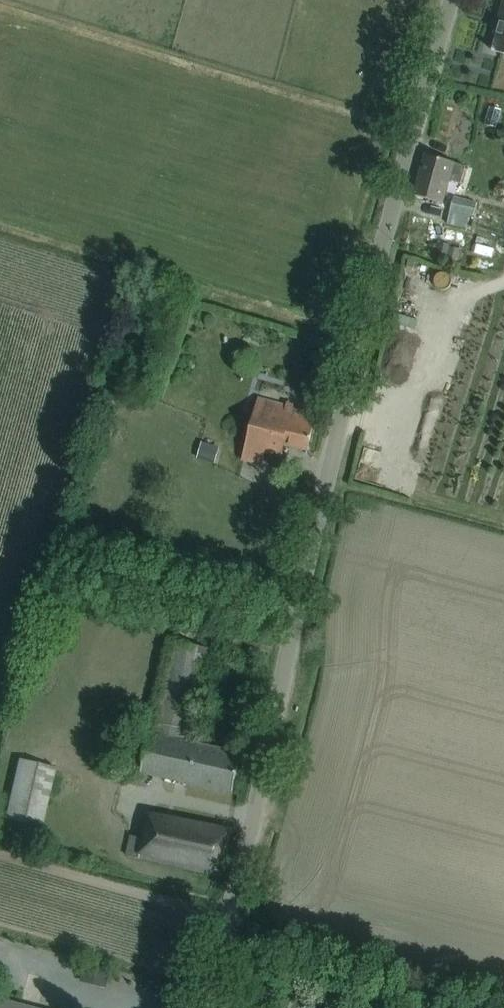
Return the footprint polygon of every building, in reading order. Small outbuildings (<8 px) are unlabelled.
[(496,23),(499,23),(491,50),(503,54),(503,0),(496,23)] [(454,162),(425,154),(414,195),(442,203),(449,180),(460,183),(464,167),(453,164),(454,162)] [(470,229),(476,203),(453,198),(447,223),(470,229)] [(437,241),(435,253),(457,258),(459,246),(437,241)] [(303,411),(290,409),(290,408),(286,407),(257,400),(242,461),(262,466),(265,450),(282,454),(284,445),(308,450),(315,420),(302,417),(303,411)] [(209,648),(190,644),(169,639),(140,773),(232,793),(241,754),(188,742),(209,648)] [(54,766),(18,758),(5,820),(41,827),(54,766)] [(220,877),(230,830),(149,815),(142,839),(130,836),(126,856),(220,877)] [(0,999),(0,1007),(32,1007),(0,999)]
